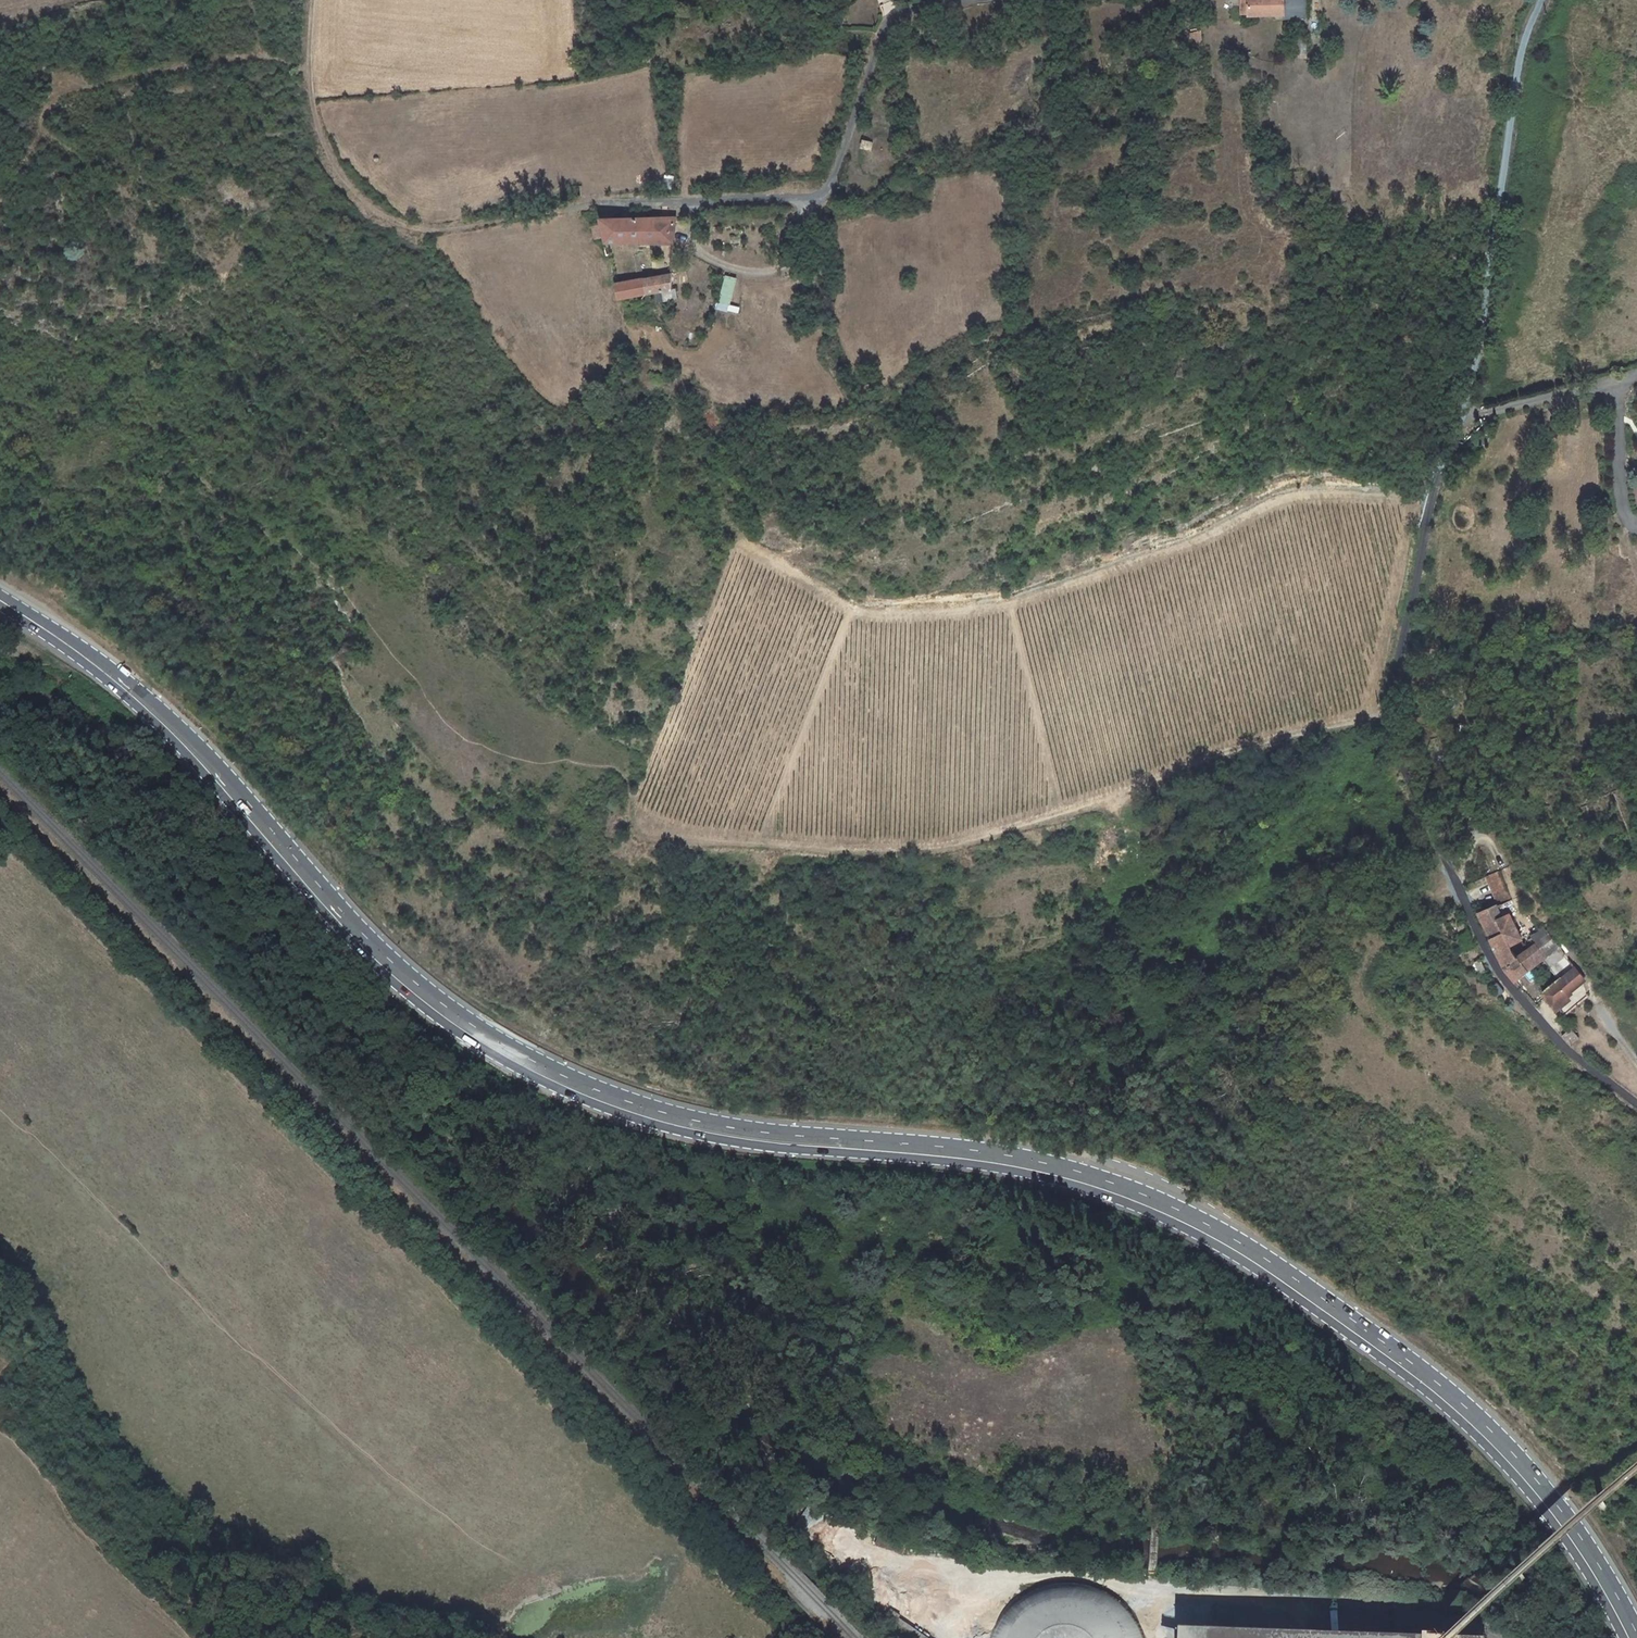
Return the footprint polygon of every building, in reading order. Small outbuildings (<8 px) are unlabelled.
[(1291,15),(1314,14),(1314,0),(1257,0),(1257,1),(1256,1),(1256,12),(1291,10),(1291,15)] [(1200,47),(1210,45),(1208,30),(1198,32),(1200,47)] [(1312,50),(1311,38),(1302,38),(1302,50),(1312,50)] [(873,151),(863,148),(861,156),(871,159),(873,151)] [(606,249),(671,253),(671,226),(603,227),(606,249)] [(717,309),(729,311),(736,277),(724,274),(717,309)] [(673,296),(672,279),(612,288),(614,307),(652,300),(653,307),(677,306),(677,297),(673,296)] [(1488,871),(1483,873),(1495,899),(1505,894),(1492,868),(1488,871)] [(1495,899),(1483,873),(1460,884),(1472,911),(1489,903),(1495,917),(1504,912),(1511,908),(1505,894),(1495,899)] [(1489,903),(1472,911),(1479,925),(1491,918),(1495,917),(1489,903)] [(1515,935),(1504,912),(1495,917),(1491,918),(1497,931),(1484,937),(1498,967),(1509,958),(1502,943),(1515,935)] [(1497,931),(1491,918),(1479,925),(1484,937),(1497,931)] [(1523,931),(1525,934),(1530,942),(1519,951),(1509,958),(1498,967),(1510,981),(1536,960),(1552,980),(1535,996),(1553,1020),(1578,999),(1575,982),(1536,927),(1523,931)] [(1530,942),(1525,934),(1515,943),(1519,951),(1530,942)] [(1574,1037),(1565,1028),(1556,1036),(1566,1046),(1574,1037)] [(1137,1621),(1130,1613),(1105,1595),(1076,1588),(1059,1589),(1039,1594),(1026,1601),(1010,1614),(994,1637),(1147,1637),(1137,1621)]
